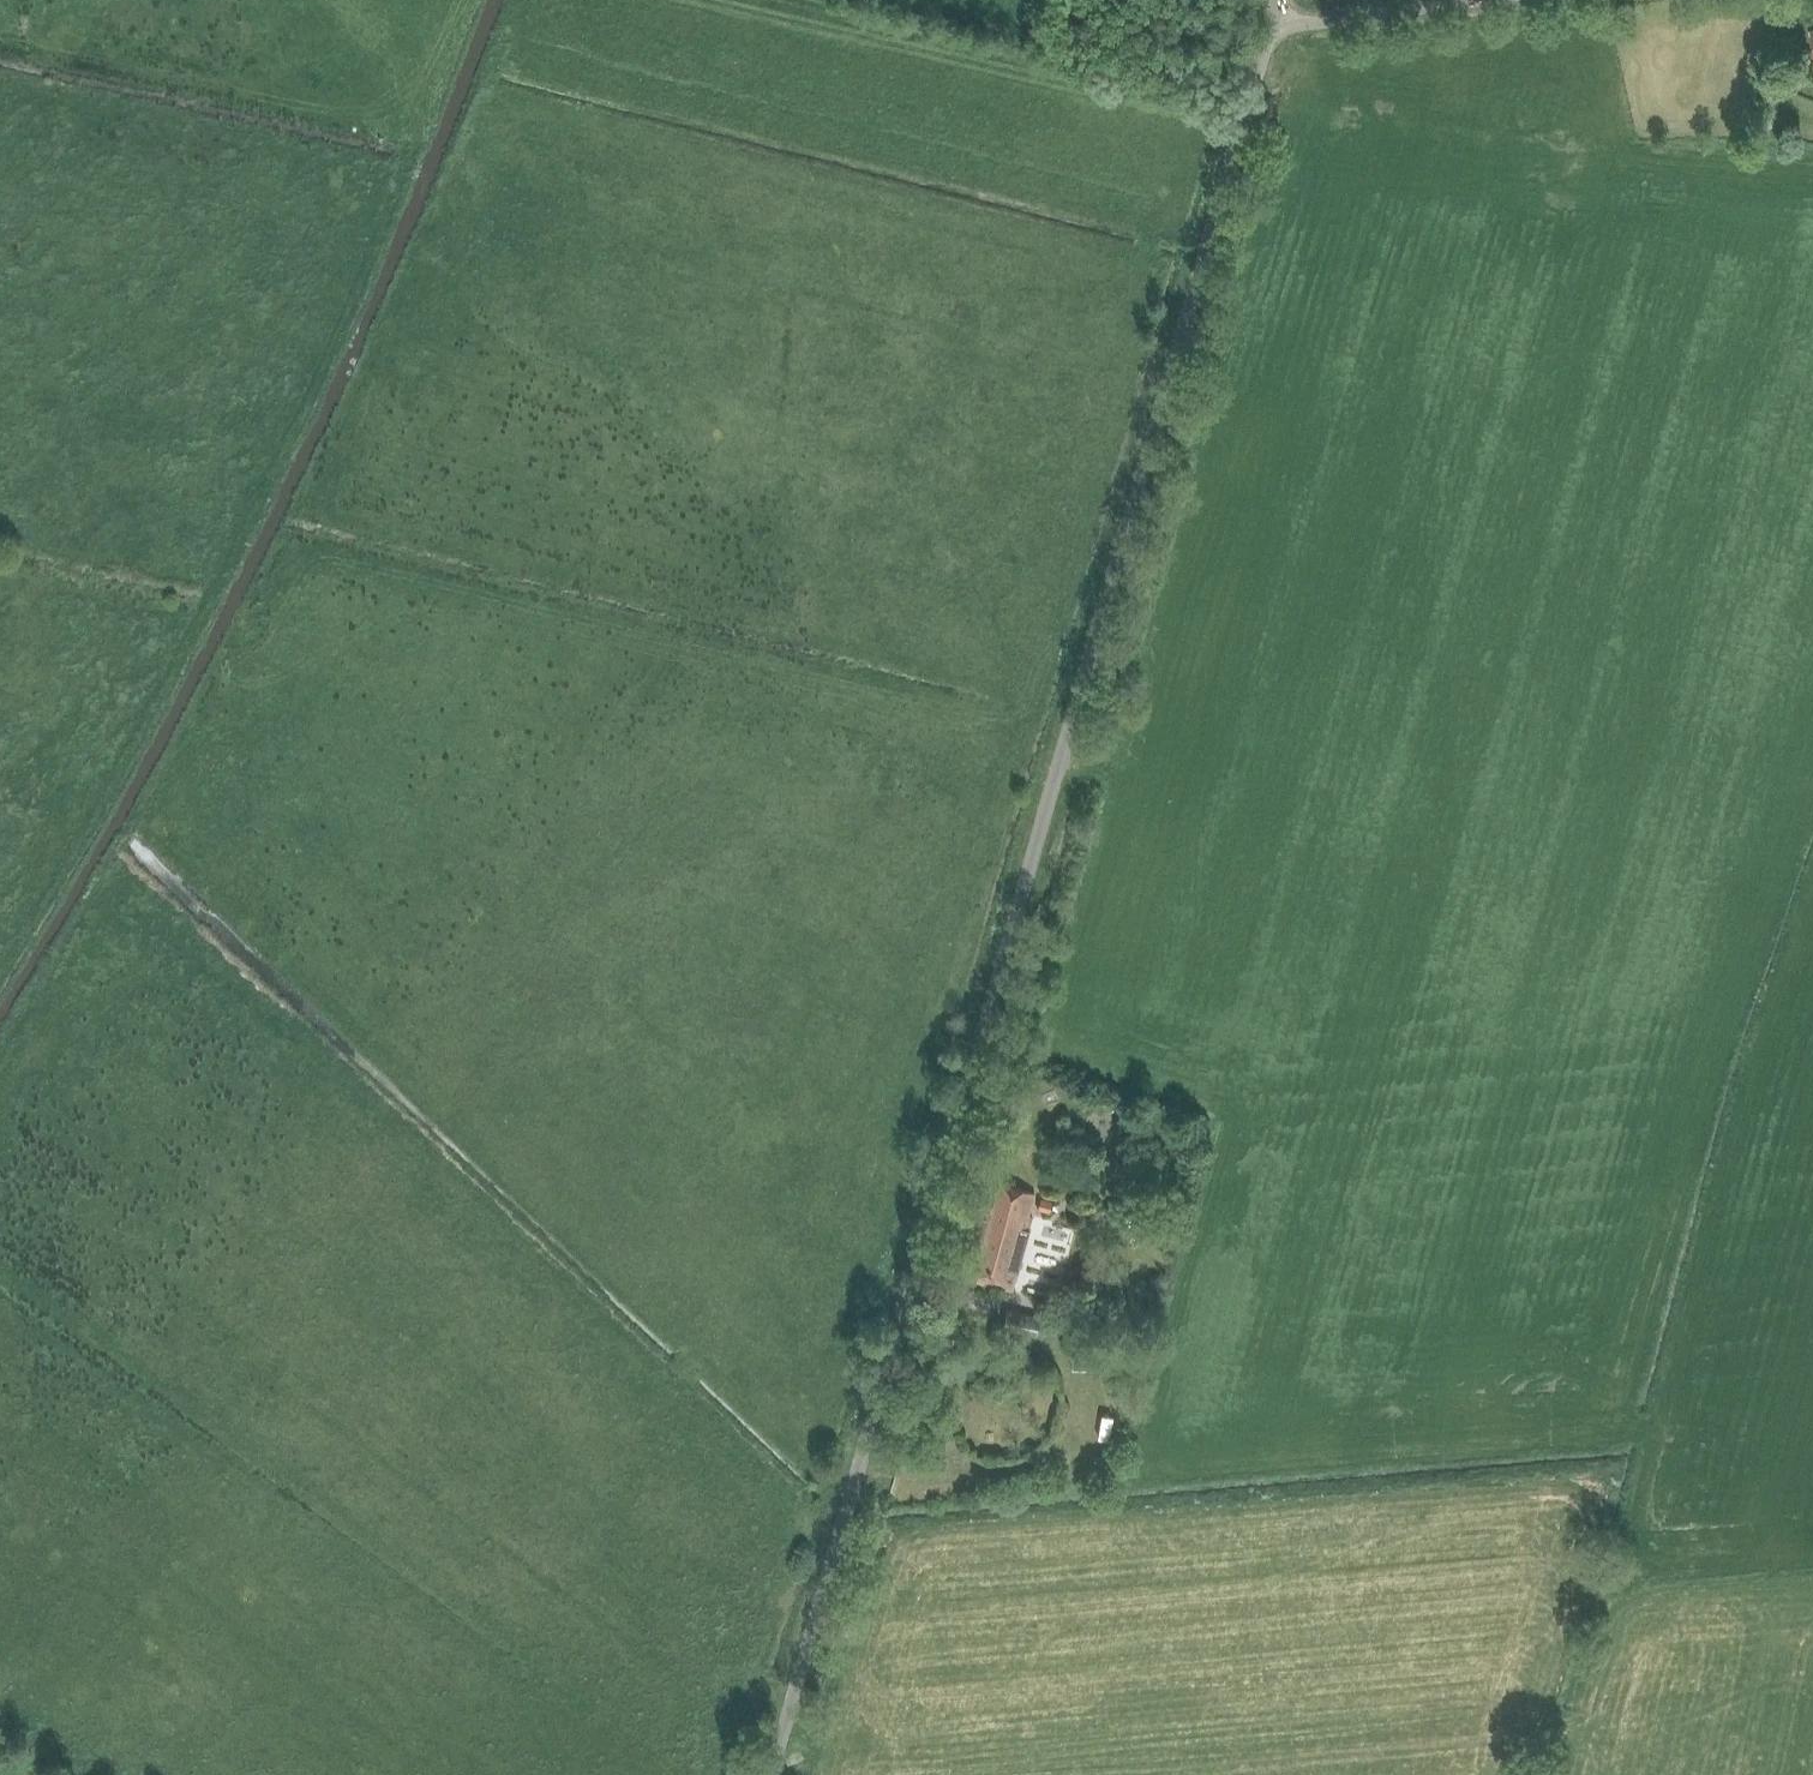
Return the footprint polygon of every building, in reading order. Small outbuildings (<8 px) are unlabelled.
[(1027,1213),(1033,1192),(999,1183),(993,1203),(981,1199),(976,1215),(988,1218),(984,1231),(972,1228),(960,1272),(1011,1287),(1030,1219),(1024,1217),(1025,1212),(1027,1213)] [(1050,1214),(1054,1202),(1042,1199),(1038,1211),(1050,1214)] [(1041,1312),(1008,1305),(1003,1327),(1036,1334),(1041,1312)]
